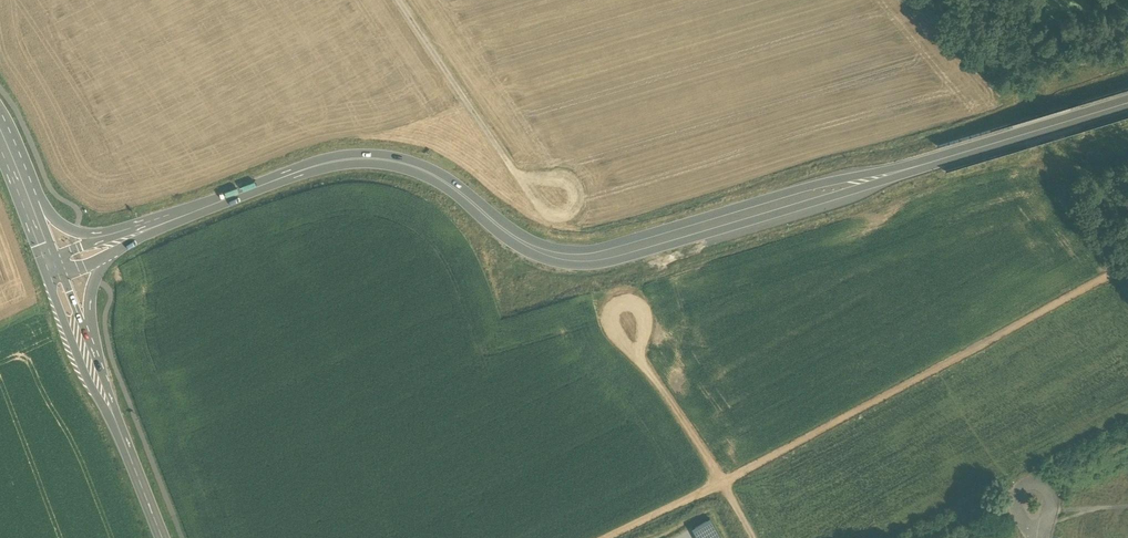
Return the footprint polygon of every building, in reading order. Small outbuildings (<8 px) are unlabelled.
[(710,517),(692,527),(698,537),(721,537),(710,517)]
